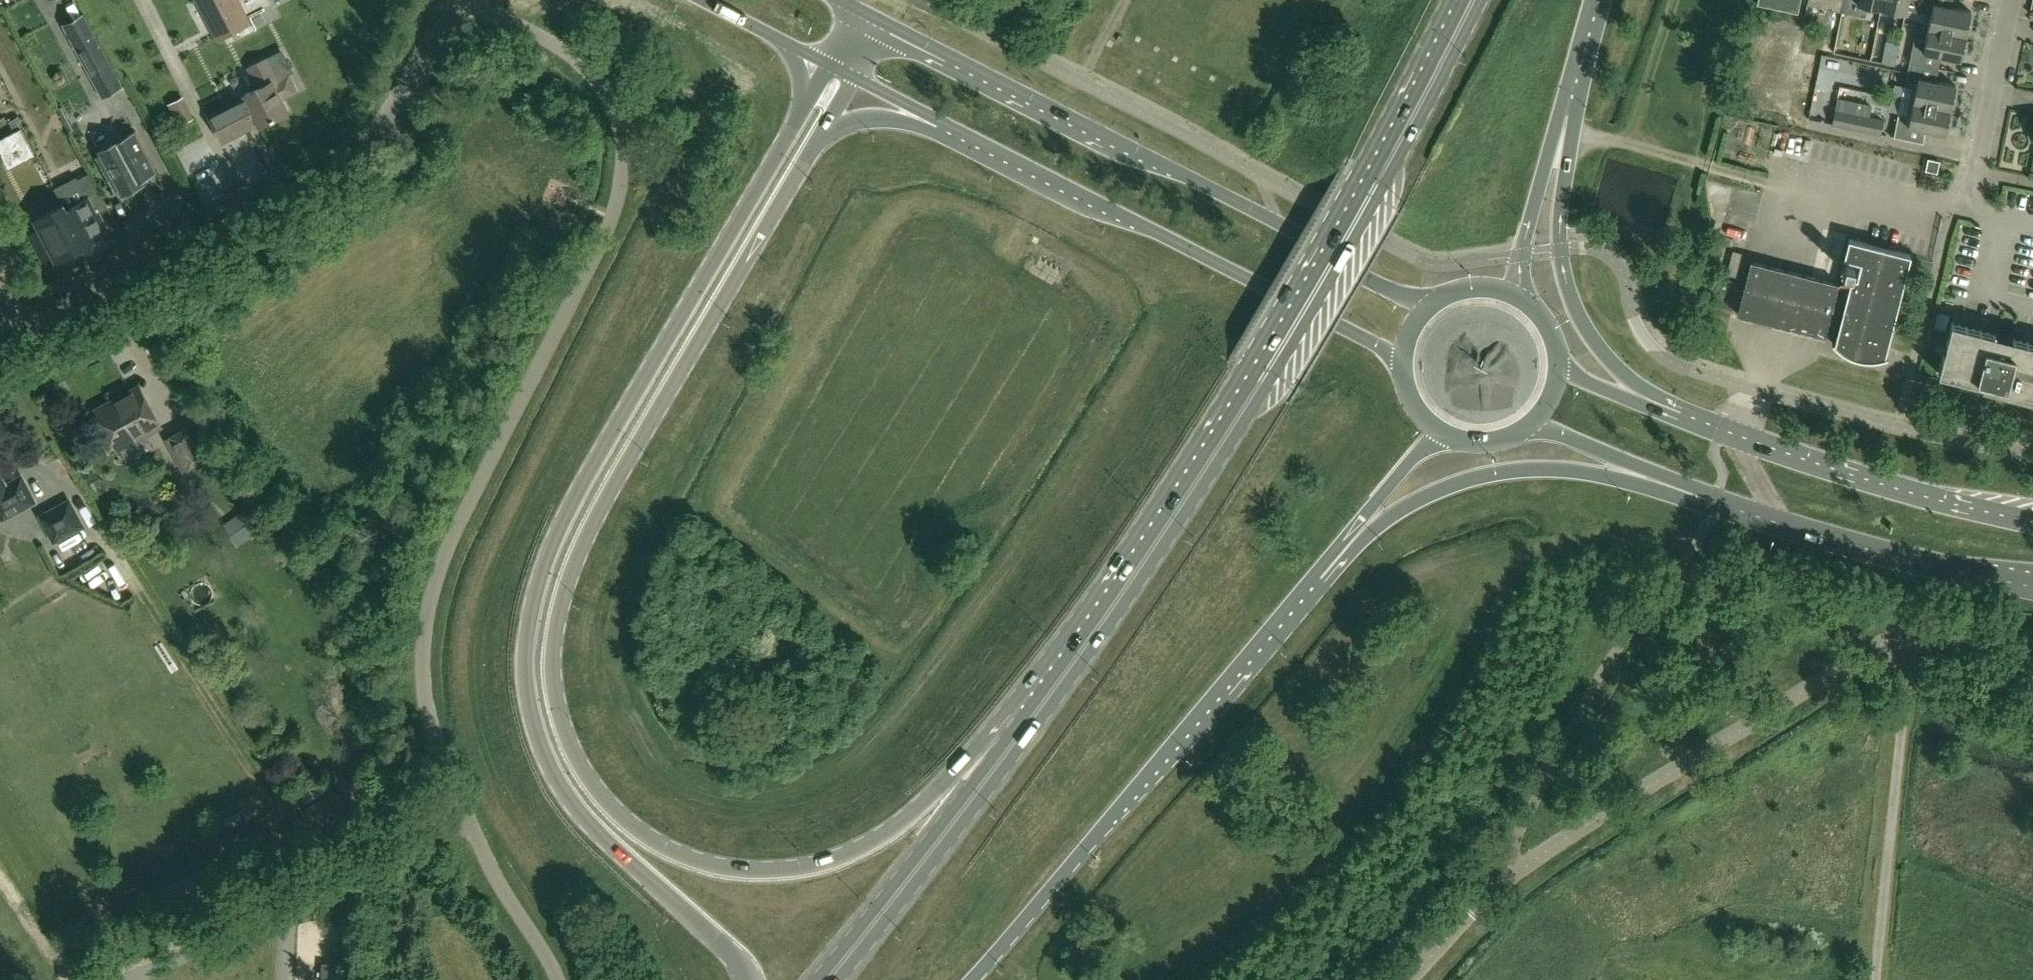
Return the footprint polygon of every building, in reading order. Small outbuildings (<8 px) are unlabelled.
[(217,38),(249,22),(238,0),(197,0),(217,38)] [(1756,3),(1797,12),(1799,0),(1757,0),(1756,3)] [(1807,4),(1842,12),(1845,0),(1808,0),(1807,4)] [(1842,12),(1865,16),(1867,5),(1881,8),(1883,0),(1845,0),(1842,12)] [(1881,8),(1905,13),(1906,9),(1918,11),(1921,0),(1883,0),(1881,8)] [(1918,11),(1931,14),(1928,27),(1966,35),(1970,11),(1950,7),(1952,0),(1921,0),(1918,11)] [(19,26),(30,21),(23,7),(13,12),(19,26)] [(1914,39),(1909,62),(1938,68),(1940,55),(1961,59),(1966,35),(1928,27),(1925,41),(1914,39)] [(96,35),(75,47),(90,75),(93,80),(114,68),(96,35)] [(222,140),(259,122),(260,123),(287,110),(281,100),(297,92),(288,73),(278,78),(268,58),(250,67),(259,86),(245,93),(246,95),(208,114),(222,140)] [(1898,113),(1894,137),(1922,143),(1925,130),(1945,134),(1955,85),(1935,81),(1938,68),(1909,62),(1904,85),(1915,88),(1909,115),(1898,113)] [(104,90),(122,85),(119,74),(101,79),(104,90)] [(52,87),(65,118),(87,109),(75,79),(52,87)] [(1886,104),(1837,95),(1831,124),(1880,134),(1886,104)] [(172,104),(184,127),(199,120),(187,97),(172,104)] [(19,127),(0,137),(0,151),(2,155),(27,143),(19,127)] [(100,150),(96,153),(116,191),(120,189),(122,193),(140,184),(137,180),(142,177),(145,181),(146,181),(144,176),(157,170),(135,128),(123,134),(98,147),(100,150)] [(1940,161),(1928,158),(1925,170),(1937,173),(1940,161)] [(89,172),(77,179),(82,188),(94,181),(89,172)] [(65,208),(84,245),(83,245),(90,258),(113,246),(96,213),(107,207),(103,199),(94,181),(82,188),(87,196),(65,208)] [(2021,210),(2025,195),(2014,193),(2011,208),(2021,210)] [(40,227),(28,233),(42,260),(54,254),(57,259),(83,245),(84,245),(65,208),(62,202),(35,217),(40,227)] [(1848,290),(1838,287),(1826,333),(1836,336),(1834,343),(1833,342),(1832,343),(1836,347),(1840,350),(1845,353),(1849,356),(1855,358),(1861,359),(1868,360),(1874,360),(1881,359),(1887,357),(1887,355),(1885,356),(1911,255),(1849,239),(1844,258),(1855,261),(1854,265),(1845,262),(1843,272),(1852,274),(1848,290)] [(1737,252),(1729,274),(1738,277),(1745,255),(1737,252)] [(1825,337),(1826,333),(1838,287),(1839,284),(1750,261),(1737,314),(1775,324),(1825,337)] [(1951,323),(1943,356),(1938,373),(2032,398),(2032,344),(1951,323)] [(140,386),(97,410),(118,448),(160,424),(140,386)] [(210,455),(193,425),(165,441),(182,471),(210,455)] [(1,519),(17,510),(35,501),(21,476),(5,485),(0,475),(0,517),(1,519)] [(82,525),(69,500),(41,515),(54,540),(82,525)] [(249,506),(233,516),(246,538),(263,528),(249,506)] [(376,709),(367,693),(358,699),(367,715),(376,709)] [(206,865),(175,879),(191,904),(218,892),(206,865)] [(191,904),(175,879),(148,891),(159,918),(191,904)]
